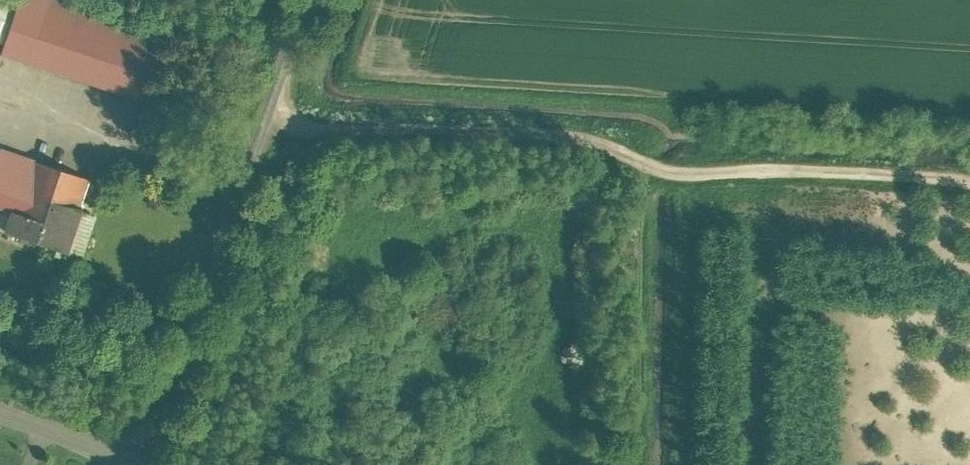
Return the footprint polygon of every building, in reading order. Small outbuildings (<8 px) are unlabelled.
[(0,49),(0,54),(141,101),(162,37),(51,0),(16,0),(0,49)] [(66,253),(91,177),(0,147),(0,232),(66,253)]
